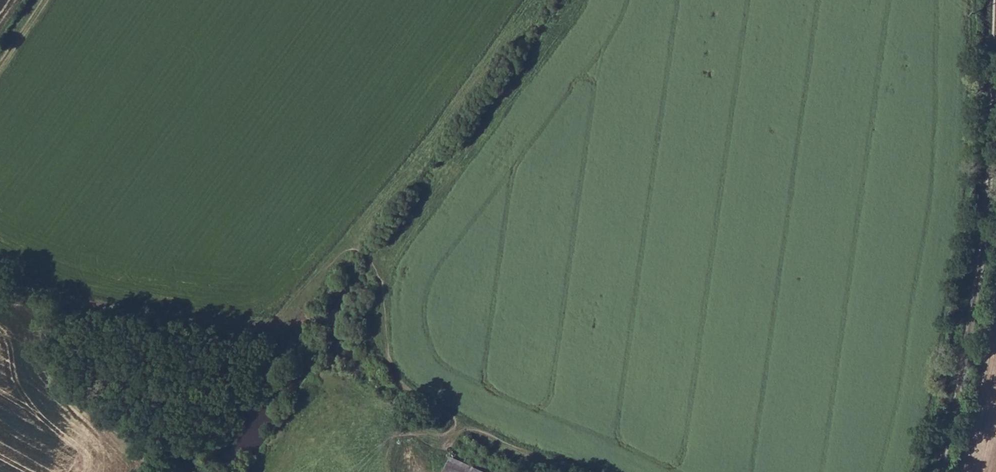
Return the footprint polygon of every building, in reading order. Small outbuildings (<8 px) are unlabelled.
[(448,455),(439,471),(485,471),(448,455)]
